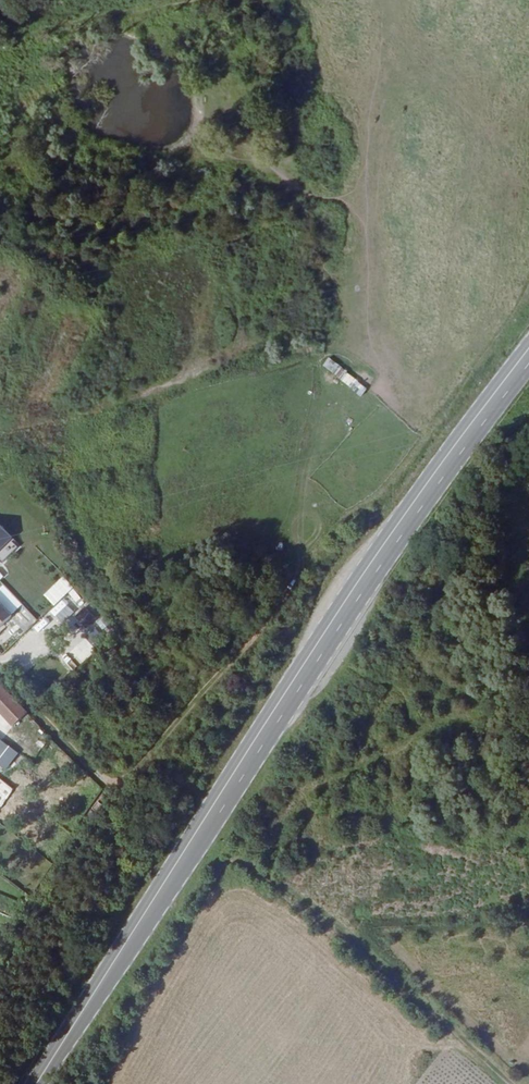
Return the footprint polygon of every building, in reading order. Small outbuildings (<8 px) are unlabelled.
[(340,378),(338,382),(361,397),(368,387),(341,370),(343,368),(327,358),(322,366),(340,378)] [(314,430),(317,413),(308,411),(304,428),(314,430)] [(1,549),(7,554),(17,543),(0,528),(0,549),(1,549)] [(76,603),(81,599),(61,577),(41,595),(52,607),(66,593),(76,603)] [(57,614),(67,603),(63,599),(52,610),(57,614)] [(9,616),(0,606),(0,624),(9,616)] [(84,607),(73,617),(84,630),(95,620),(84,607)] [(92,647),(110,632),(102,623),(83,637),(92,647)] [(40,750),(50,734),(0,682),(0,709),(40,750)] [(4,768),(11,758),(4,752),(9,746),(0,738),(0,765),(4,768)] [(11,758),(17,752),(9,746),(4,752),(11,758)]
